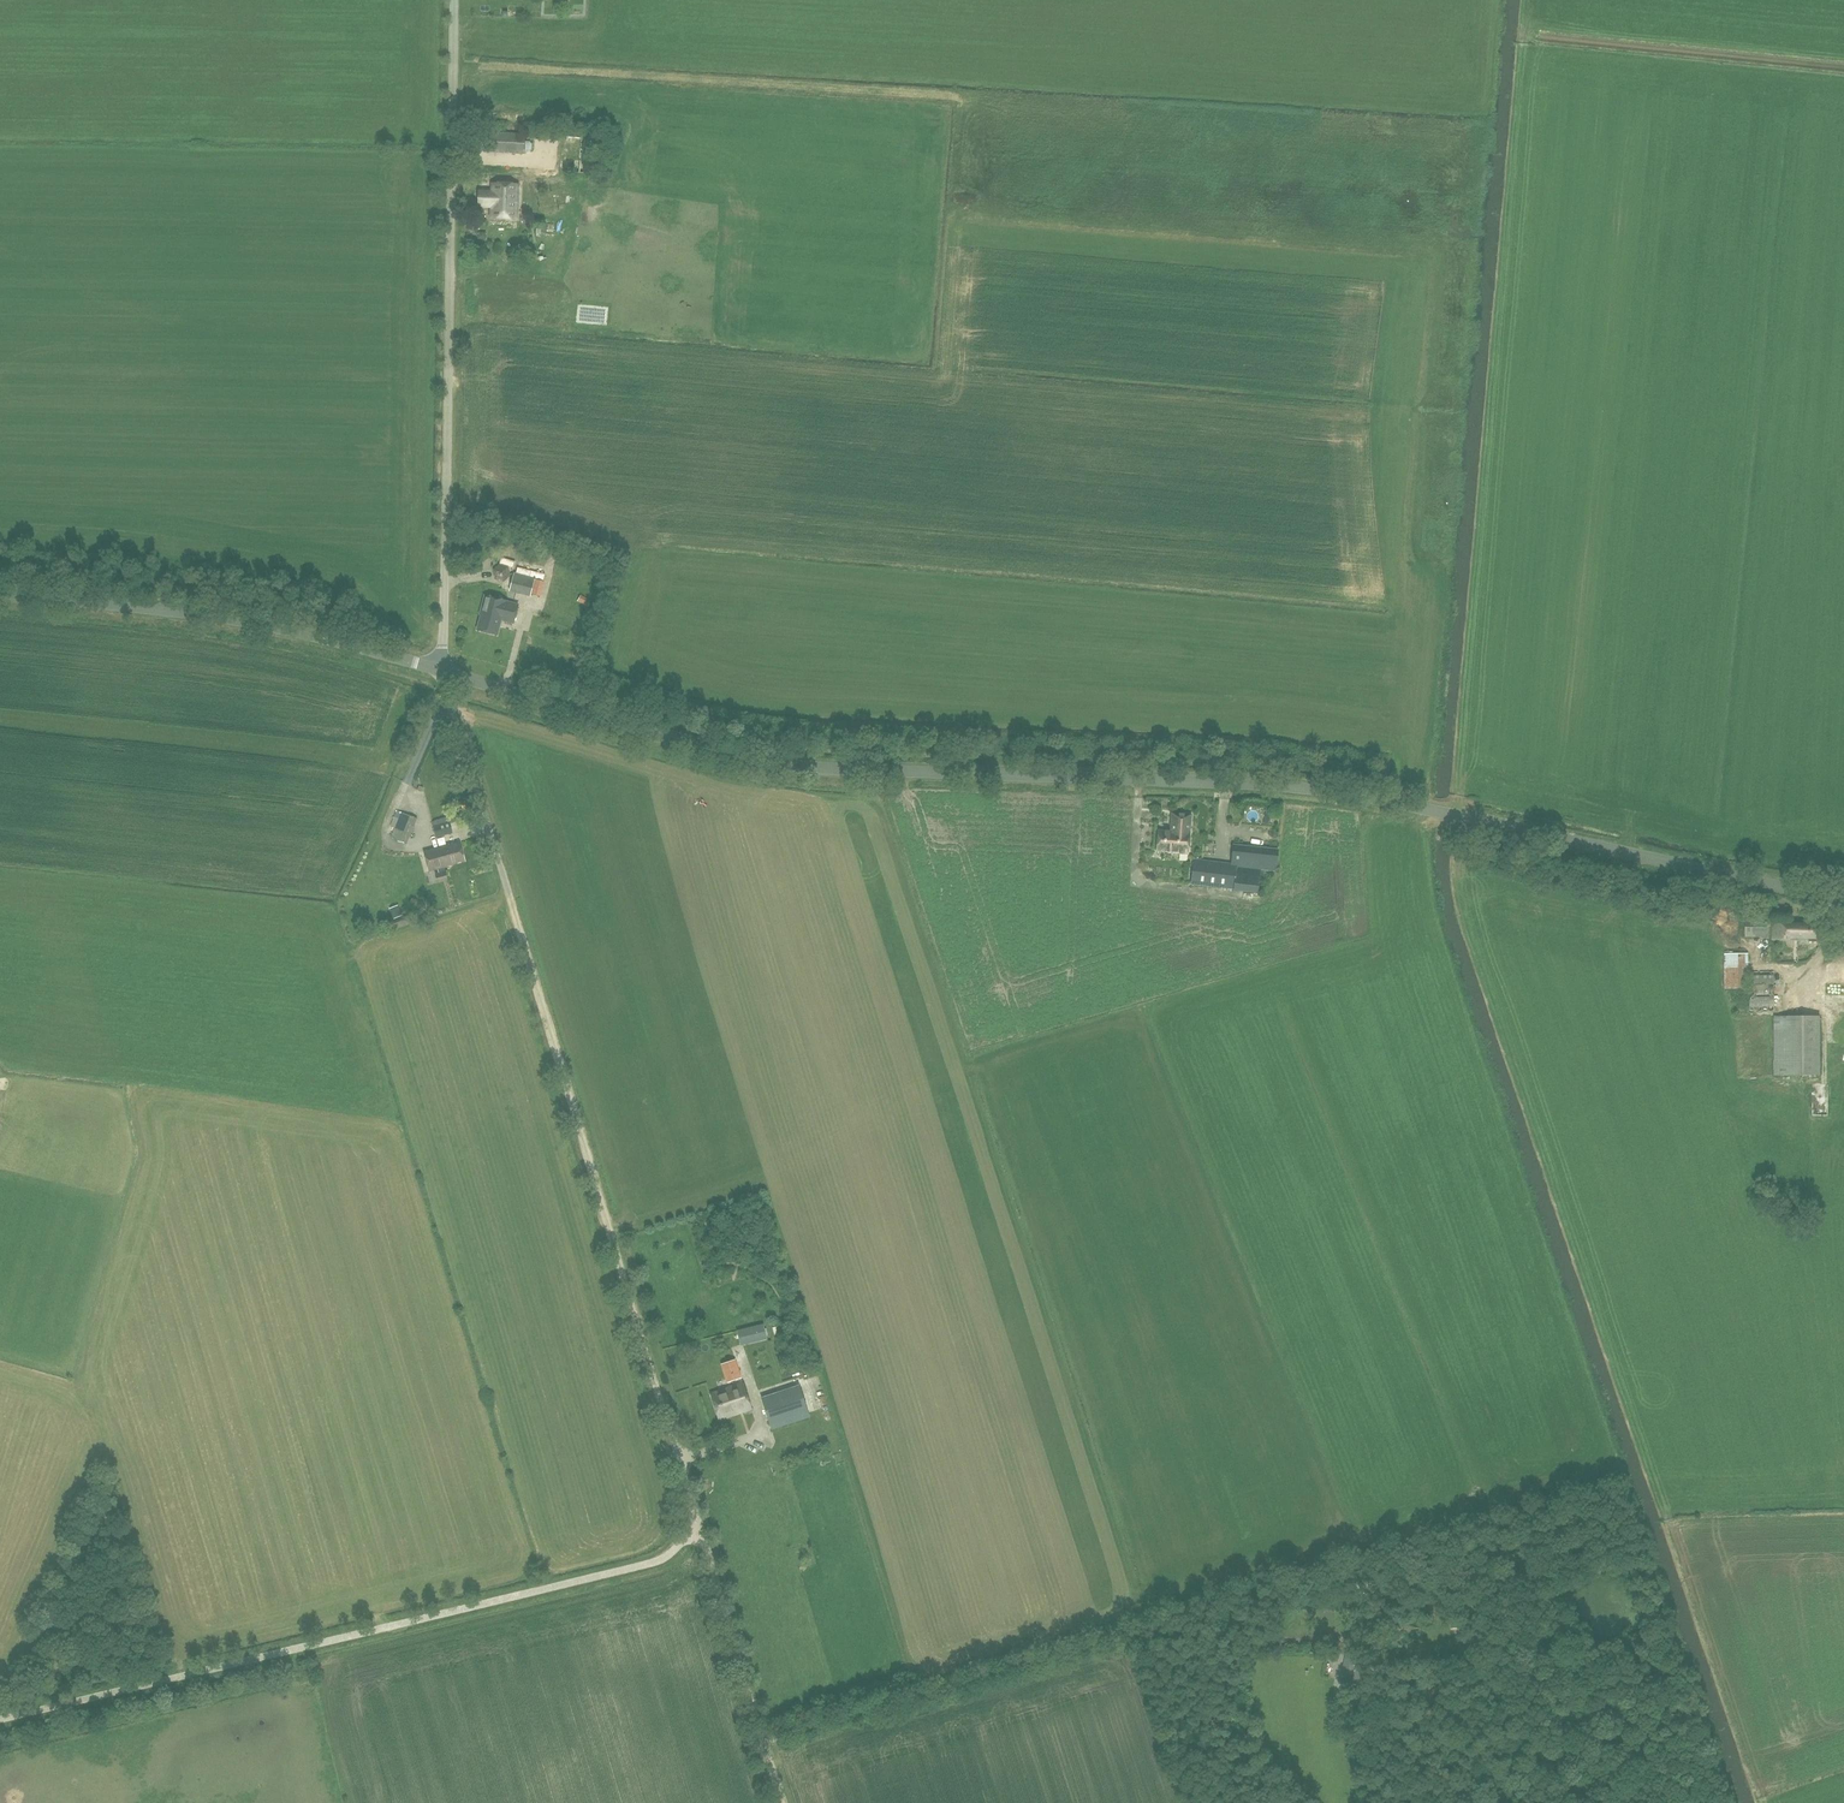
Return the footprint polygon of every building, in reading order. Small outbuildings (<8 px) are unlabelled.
[(533,138),(525,137),(525,135),(486,132),(485,152),(523,154),(532,155),(533,138)] [(500,169),(500,160),(483,161),(483,170),(500,169)] [(491,207),(491,218),(519,219),(520,185),(494,184),(494,195),(491,195),(491,192),(479,192),(478,206),(491,207)] [(544,212),(564,208),(561,194),(541,198),(544,212)] [(517,567),(518,562),(505,559),(504,564),(517,567)] [(510,576),(508,568),(500,564),(493,569),(495,579),(503,582),(510,576)] [(535,578),(530,577),(514,573),(509,591),(530,597),(535,578)] [(537,578),(533,595),(545,598),(549,580),(537,578)] [(482,615),(478,630),(498,635),(502,620),(503,620),(509,622),(513,623),(518,604),(508,602),(486,596),(481,615),(482,615)] [(393,835),(409,842),(420,818),(404,811),(393,835)] [(1190,855),(1191,833),(1192,815),(1173,813),(1172,831),(1159,830),(1158,852),(1190,855)] [(454,834),(449,817),(431,821),(436,838),(454,834)] [(461,842),(440,848),(445,867),(466,861),(461,842)] [(1258,893),(1261,875),(1236,872),(1236,867),(1261,870),(1277,872),(1279,851),(1234,846),(1232,866),(1194,861),(1191,883),(1235,888),(1235,890),(1258,893)] [(445,867),(440,848),(425,852),(430,871),(445,867)] [(441,882),(450,879),(447,871),(438,874),(441,882)] [(1768,918),(1747,917),(1746,936),(1767,937),(1768,918)] [(1798,939),(1799,925),(1773,925),(1773,941),(1798,942),(1798,939)] [(1820,926),(1799,925),(1798,939),(1809,939),(1809,943),(1818,943),(1818,939),(1820,939),(1820,926)] [(1724,954),(1725,988),(1746,988),(1746,975),(1749,974),(1749,953),(1724,954)] [(1775,1007),(1774,975),(1750,976),(1751,1008),(1775,1007)] [(1820,1017),(1774,1018),(1774,1076),(1820,1076),(1820,1017)] [(1843,1043),(1843,1032),(1843,1027),(1831,1028),(1832,1043),(1843,1043)] [(764,1325),(738,1331),(741,1345),(767,1339),(764,1325)] [(721,1363),(722,1364),(724,1371),(727,1382),(742,1377),(736,1359),(721,1363)] [(744,1384),(712,1394),(720,1420),(752,1409),(744,1384)] [(800,1386),(762,1398),(772,1429),(810,1416),(800,1386)] [(1373,1660),(1346,1654),(1340,1680),(1357,1683),(1356,1691),(1366,1693),(1373,1660)]
